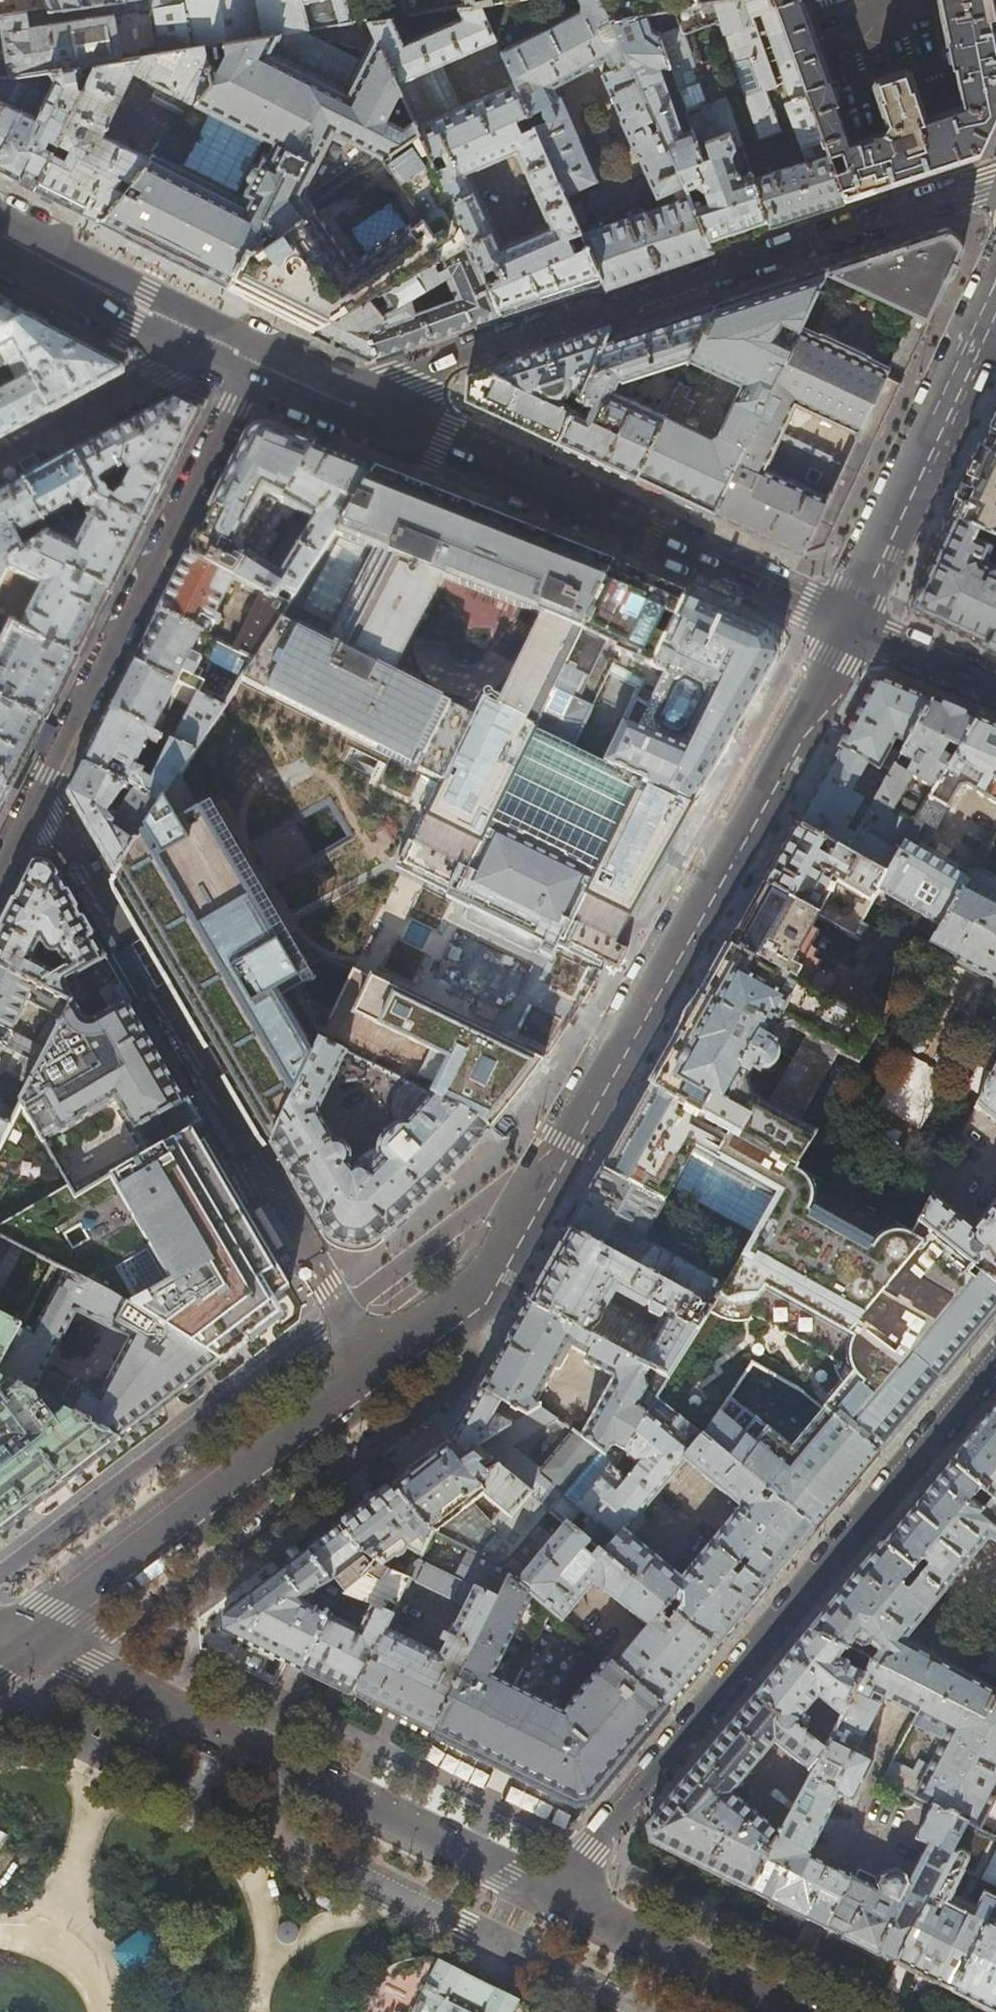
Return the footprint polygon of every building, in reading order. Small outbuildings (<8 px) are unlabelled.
[(302,0),(109,0),(50,9),(1,17),(11,77),(14,77),(36,73),(50,71),(82,66),(95,64),(122,59),(115,16),(153,10),(160,53),(204,46),(214,44),(224,43),(280,34),(310,29),(302,0)] [(50,9),(109,0),(46,0),(50,9)] [(310,29),(345,23),(352,22),(347,0),(302,0),(310,29)] [(404,16),(445,8),(443,0),(400,0),(404,16)] [(654,118),(619,39),(619,38),(613,34),(610,34),(606,34),(603,35),(599,26),(611,21),(609,18),(601,0),(579,0),(580,2),(579,10),(501,51),(514,80),(523,75),(528,84),(518,89),(529,113),(542,107),(541,108),(540,111),(541,115),(542,116),(544,118),(547,119),(534,125),(535,126),(541,139),(565,194),(597,180),(559,95),(557,96),(553,87),(598,63),(602,73),(601,73),(603,78),(604,78),(623,119),(621,120),(634,148),(635,148),(661,206),(646,211),(645,209),(641,208),(628,212),(626,216),(627,218),(582,232),(602,280),(605,287),(661,269),(713,251),(711,244),(660,130),(650,134),(650,131),(650,129),(648,125),(647,124),(646,124),(646,122),(654,118)] [(609,18),(646,12),(672,8),(725,0),(601,0),(609,18)] [(775,0),(725,0),(672,8),(680,29),(663,33),(659,34),(670,66),(691,128),(702,159),(712,155),(706,141),(728,132),(734,147),(735,147),(741,145),(740,144),(741,143),(729,109),(730,108),(727,101),(724,102),(713,71),(733,64),(760,138),(780,131),(773,110),(770,105),(774,103),(769,90),(777,86),(752,19),(762,15),(791,100),(786,102),(807,161),(765,175),(762,168),(750,172),(769,224),(806,212),(845,199),(775,0)] [(845,199),(946,166),(979,155),(995,118),(995,15),(995,9),(994,10),(993,4),(991,4),(991,0),(940,0),(943,14),(942,14),(948,46),(950,46),(954,67),(955,67),(962,104),(927,116),(911,70),(906,68),(873,79),(871,83),(885,124),(883,130),(850,141),(836,103),(838,103),(831,81),(833,81),(804,0),(775,0),(845,199)] [(501,51),(480,2),(465,5),(457,6),(462,18),(404,44),(392,17),(368,20),(401,92),(414,121),(417,127),(460,107),(440,62),(477,46),(496,91),(515,83),(514,80),(501,51)] [(646,12),(609,18),(611,21),(619,38),(619,39),(654,118),(660,130),(711,244),(740,234),(769,224),(750,172),(744,175),(742,169),(737,171),(731,155),(735,147),(734,147),(728,132),(706,141),(712,155),(702,159),(691,128),(682,131),(661,69),(670,66),(659,34),(663,33),(651,28),(646,12)] [(368,20),(352,22),(345,23),(374,39),(347,91),(271,52),(280,34),(224,43),(226,51),(223,58),(215,56),(214,44),(204,46),(209,69),(212,82),(205,90),(195,103),(274,143),(268,156),(264,154),(258,166),(256,166),(253,167),(249,174),(249,177),(251,179),(246,190),(250,192),(246,200),(154,155),(150,160),(106,216),(100,215),(131,231),(199,266),(229,281),(248,245),(254,248),(312,208),(311,206),(312,206),(303,193),(333,133),(383,157),(419,132),(417,127),(414,121),(404,128),(387,119),(391,112),(398,115),(402,107),(395,104),(401,92),(368,20)] [(204,46),(160,53),(122,59),(95,64),(84,87),(36,183),(67,199),(100,215),(106,216),(150,160),(102,135),(132,72),(159,86),(155,95),(187,113),(195,103),(205,90),(197,79),(200,71),(209,69),(204,46)] [(50,71),(55,81),(51,88),(33,79),(36,73),(14,77),(0,106),(0,164),(9,169),(36,183),(84,87),(74,82),(82,66),(50,71)] [(11,77),(0,79),(0,106),(14,77),(11,77)] [(518,89),(515,83),(496,91),(460,107),(417,127),(419,132),(431,157),(444,151),(449,164),(436,169),(442,183),(467,173),(516,150),(541,139),(535,126),(522,132),(517,120),(529,114),(529,113),(518,89)] [(599,130),(605,143),(612,140),(606,127),(599,130)] [(431,157),(419,132),(383,157),(312,206),(311,206),(312,208),(254,248),(248,245),(229,281),(279,306),(316,325),(467,238),(442,183),(436,169),(431,157)] [(541,139),(516,150),(550,226),(500,248),(467,173),(442,183),(467,238),(500,313),(552,296),(602,280),(582,232),(579,226),(569,203),(565,194),(541,139)] [(574,201),(569,203),(579,226),(584,223),(574,201)] [(837,264),(826,268),(823,273),(913,314),(888,365),(904,372),(907,366),(925,327),(949,276),(962,247),(946,229),(907,242),(837,264)] [(373,355),(420,339),(500,313),(467,238),(316,325),(348,342),(373,355)] [(714,305),(689,358),(700,364),(742,383),(720,429),(710,435),(683,423),(694,400),(685,396),(690,386),(678,381),(663,413),(635,476),(674,494),(712,512),(798,328),(823,273),(826,268),(764,289),(714,305)] [(13,432),(74,398),(121,373),(122,372),(122,371),(122,370),(120,369),(79,347),(34,323),(0,305),(0,370),(7,366),(17,384),(0,393),(0,438),(13,432)] [(648,327),(602,342),(557,440),(595,457),(635,476),(663,413),(630,398),(641,373),(689,358),(714,305),(648,327)] [(514,420),(557,440),(602,342),(609,327),(533,353),(467,375),(466,397),(514,420)] [(837,517),(863,461),(890,404),(904,372),(888,365),(886,369),(798,328),(712,512),(762,535),(803,554),(803,553),(825,545),(837,517)] [(148,414),(120,429),(72,454),(96,499),(98,502),(144,525),(166,480),(185,442),(205,403),(195,399),(184,395),(148,414)] [(983,440),(995,446),(995,413),(983,440)] [(250,434),(249,437),(248,436),(247,441),(248,441),(238,460),(237,460),(235,463),(236,464),(227,483),(226,482),(224,486),(225,487),(221,494),(215,505),(214,505),(212,509),(213,509),(204,528),(203,528),(201,531),(202,532),(191,552),(190,552),(188,555),(233,577),(315,448),(284,436),(267,430),(262,429),(259,429),(255,430),(253,431),(250,434)] [(983,440),(978,452),(969,472),(951,509),(995,528),(995,446),(983,440)] [(233,577),(234,578),(253,587),(288,605),(374,470),(345,459),(315,448),(233,577)] [(969,472),(978,452),(971,449),(962,469),(969,472)] [(52,465),(23,480),(44,520),(48,529),(51,533),(71,518),(66,507),(80,500),(82,504),(78,506),(80,511),(85,507),(96,499),(72,454),(52,465)] [(374,470),(288,605),(252,661),(240,680),(442,784),(474,718),(393,677),(445,577),(544,616),(499,709),(536,727),(582,632),(615,564),(585,553),(432,493),(374,470)] [(0,492),(0,559),(3,565),(26,552),(51,533),(48,529),(29,543),(27,538),(19,542),(15,535),(44,520),(23,480),(0,492)] [(98,502),(96,499),(85,507),(93,511),(79,540),(66,533),(59,538),(51,533),(26,552),(110,592),(124,564),(144,525),(98,502)] [(988,560),(985,551),(995,528),(951,509),(908,602),(973,633),(995,643),(995,564),(988,560)] [(26,552),(3,565),(0,567),(0,588),(9,569),(42,585),(21,630),(76,658),(92,627),(110,592),(26,552)] [(233,577),(188,555),(174,584),(159,613),(204,636),(210,624),(217,627),(221,619),(214,616),(234,578),(233,577)] [(637,574),(615,564),(582,632),(536,727),(573,745),(574,743),(575,743),(592,707),(591,706),(607,672),(628,628),(627,628),(652,581),(637,574)] [(671,589),(652,581),(627,628),(628,628),(607,672),(639,686),(633,698),(635,699),(648,705),(663,672),(650,666),(685,595),(671,589)] [(252,661),(288,605),(253,587),(250,593),(261,597),(233,651),(252,661)] [(733,616),(685,595),(650,666),(663,672),(648,705),(635,699),(604,761),(694,804),(696,806),(703,792),(702,789),(742,718),(777,656),(769,632),(733,616)] [(191,653),(198,641),(210,647),(213,641),(204,636),(159,613),(147,636),(134,663),(176,684),(181,673),(188,676),(191,668),(185,665),(186,664),(212,677),(202,697),(222,707),(240,680),(252,661),(233,651),(227,648),(218,666),(191,653)] [(44,722),(59,693),(76,658),(21,630),(17,628),(0,661),(0,700),(44,722)] [(176,684),(134,663),(121,688),(109,711),(192,753),(222,707),(202,697),(176,684)] [(889,775),(932,702),(905,691),(878,680),(859,712),(818,785),(795,827),(845,854),(854,837),(845,831),(862,800),(850,793),(867,763),(889,775)] [(9,790),(27,755),(44,722),(0,700),(0,774),(9,790)] [(616,943),(651,880),(679,830),(694,804),(604,761),(573,746),(573,745),(536,727),(499,709),(483,701),(474,718),(442,784),(403,864),(458,892),(458,893),(486,907),(485,908),(529,929),(530,928),(562,944),(562,943),(604,963),(617,970),(627,949),(616,943)] [(951,710),(932,702),(889,775),(854,837),(845,854),(884,876),(899,850),(878,838),(912,779),(934,792),(975,721),(951,710)] [(192,753),(109,711),(96,737),(82,764),(161,803),(178,776),(192,753)] [(934,792),(917,820),(935,830),(959,788),(966,788),(995,805),(995,729),(975,721),(934,792)] [(47,728),(36,752),(45,756),(56,732),(47,728)] [(161,803),(82,764),(72,785),(67,794),(92,838),(115,876),(120,866),(161,803)] [(9,790),(0,774),(0,808),(9,790)] [(276,944),(178,776),(161,803),(120,866),(203,1006),(238,1064),(235,1066),(275,1133),(318,1042),(319,1039),(288,986),(300,979),(279,942),(276,944)] [(884,876),(845,854),(795,827),(778,857),(763,885),(862,940),(869,927),(861,923),(878,890),(885,876),(884,876)] [(903,843),(899,850),(884,876),(885,876),(878,890),(941,928),(969,881),(903,843)] [(34,864),(32,865),(0,927),(0,968),(61,999),(65,991),(64,990),(64,987),(64,985),(66,982),(68,980),(105,959),(61,881),(53,870),(51,868),(47,865),(42,864),(38,863),(34,864)] [(969,881),(941,928),(930,948),(952,960),(952,961),(982,978),(983,976),(995,983),(995,878),(977,868),(969,881)] [(828,1002),(862,940),(763,885),(746,914),(727,947),(828,1002)] [(727,947),(707,984),(667,1055),(649,1086),(796,1167),(801,1158),(878,1029),(828,1002),(727,947)] [(0,968),(0,1044),(39,1064),(59,1025),(50,1020),(40,1039),(44,1042),(41,1047),(11,1032),(12,1030),(15,1032),(18,1027),(15,1025),(17,1021),(22,1024),(30,1010),(24,1007),(27,1001),(62,1020),(70,1004),(61,999),(0,968)] [(447,1059),(429,1095),(476,1116),(490,1130),(522,1088),(544,1061),(371,978),(353,1014),(447,1059)] [(65,990),(65,991),(61,999),(70,1004),(62,1020),(59,1025),(39,1064),(29,1084),(28,1086),(23,1097),(20,1102),(28,1116),(44,1107),(60,1135),(62,1135),(81,1124),(81,1120),(108,1105),(119,1123),(124,1120),(134,1135),(146,1156),(190,1130),(201,1123),(187,1099),(181,1103),(137,1026),(123,1002),(92,1019),(92,1020),(90,1020),(85,1020),(82,1018),(79,1015),(80,1015),(65,990)] [(386,1236),(425,1200),(453,1172),(490,1130),(476,1116),(429,1095),(318,1042),(275,1133),(270,1142),(287,1171),(290,1177),(317,1224),(319,1228),(321,1226),(323,1231),(325,1234),(328,1237),(333,1242),(337,1244),(340,1245),(345,1247),(351,1248),(356,1248),(362,1248),(366,1247),(374,1244),(378,1241),(381,1238),(384,1235),(386,1236)] [(0,1044),(0,1073),(4,1071),(29,1084),(39,1064),(0,1044)] [(989,1080),(975,1107),(995,1124),(995,1087),(989,1080)] [(23,1097),(28,1086),(23,1084),(18,1094),(23,1097)] [(833,1419),(878,1456),(909,1418),(974,1340),(995,1314),(995,1287),(918,1223),(801,1158),(796,1167),(649,1086),(627,1126),(602,1171),(663,1205),(744,1248),(723,1286),(709,1309),(700,1323),(712,1332),(730,1337),(749,1332),(825,1373),(829,1387),(836,1400),(817,1422),(825,1428),(833,1419)] [(9,1125),(18,1106),(3,1098),(0,1093),(0,1120),(9,1125)] [(18,1106),(9,1125),(0,1141),(0,1238),(11,1244),(66,1273),(220,1364),(254,1338),(283,1315),(279,1310),(284,1309),(289,1284),(264,1241),(253,1221),(246,1225),(190,1130),(146,1156),(75,1198),(28,1116),(20,1102),(18,1106)] [(0,1120),(0,1141),(9,1125),(0,1120)] [(918,1223),(995,1287),(995,1202),(972,1230),(936,1200),(962,1160),(953,1153),(918,1223)] [(643,1241),(663,1205),(602,1171),(584,1203),(568,1232),(709,1309),(723,1286),(643,1241)] [(547,1269),(528,1302),(667,1378),(700,1323),(709,1309),(568,1232),(547,1269)] [(16,1264),(4,1258),(11,1244),(0,1238),(0,1295),(16,1264)] [(66,1273),(34,1334),(20,1327),(20,1328),(0,1365),(0,1380),(119,1441),(141,1424),(189,1387),(220,1364),(66,1273)] [(646,1413),(667,1378),(528,1302),(503,1348),(480,1389),(526,1414),(532,1411),(568,1344),(570,1348),(588,1357),(584,1363),(614,1378),(581,1436),(605,1455),(609,1448),(617,1446),(623,1452),(624,1451),(646,1413)] [(20,1328),(0,1317),(0,1365),(20,1328)] [(1,1551),(50,1513),(128,1453),(119,1441),(0,1380),(0,1551),(1,1551)] [(474,1448),(526,1414),(480,1389),(464,1417),(449,1443),(448,1444),(459,1457),(474,1448)] [(585,1529),(580,1536),(604,1555),(623,1532),(653,1496),(630,1476),(618,1491),(606,1481),(616,1465),(615,1465),(616,1464),(605,1455),(581,1436),(574,1431),(541,1471),(508,1444),(546,1420),(568,1433),(570,1428),(538,1407),(532,1411),(526,1414),(474,1448),(491,1462),(497,1468),(530,1494),(548,1510),(550,1511),(565,1523),(568,1526),(580,1512),(591,1521),(585,1523),(583,1526),(585,1529)] [(983,1423),(949,1464),(995,1502),(995,1407),(983,1423)] [(624,1451),(640,1464),(630,1476),(653,1496),(683,1460),(740,1508),(711,1544),(766,1590),(786,1566),(816,1531),(776,1497),(768,1506),(761,1500),(768,1491),(702,1437),(678,1418),(667,1430),(646,1413),(624,1451)] [(718,1414),(702,1437),(768,1491),(776,1497),(816,1531),(850,1489),(878,1456),(833,1419),(825,1428),(790,1472),(718,1414)] [(448,1444),(424,1463),(392,1487),(423,1527),(433,1533),(480,1555),(530,1494),(497,1468),(491,1474),(484,1469),(491,1462),(474,1448),(459,1457),(448,1444)] [(615,1465),(616,1465),(621,1469),(624,1465),(618,1460),(616,1464),(615,1465)] [(949,1464),(917,1502),(882,1545),(942,1594),(988,1539),(995,1543),(995,1502),(949,1464)] [(354,1516),(340,1527),(355,1549),(382,1567),(406,1549),(421,1556),(433,1533),(423,1527),(392,1487),(367,1506),(354,1516)] [(502,1566),(548,1510),(530,1494),(480,1555),(502,1566)] [(580,1536),(568,1526),(565,1523),(515,1583),(562,1621),(594,1582),(647,1627),(615,1666),(667,1710),(690,1682),(717,1650),(674,1614),(668,1622),(661,1616),(667,1608),(604,1555),(580,1536)] [(388,1571),(382,1567),(355,1549),(340,1527),(307,1553),(339,1596),(341,1596),(345,1598),(367,1607),(392,1616),(401,1597),(410,1579),(404,1577),(388,1571)] [(623,1532),(604,1555),(667,1608),(674,1600),(681,1606),(674,1614),(717,1650),(737,1626),(766,1590),(711,1544),(682,1580),(623,1532)] [(502,1566),(480,1555),(433,1533),(421,1556),(419,1562),(425,1565),(497,1600),(431,1735),(496,1767),(575,1806),(590,1803),(667,1710),(615,1666),(607,1659),(563,1713),(537,1700),(548,1637),(562,1621),(515,1583),(509,1577),(512,1571),(502,1566)] [(902,1643),(942,1594),(882,1545),(849,1584),(810,1632),(847,1650),(855,1640),(856,1642),(856,1643),(857,1645),(859,1647),(861,1647),(864,1648),(870,1653),(876,1646),(882,1650),(880,1652),(880,1653),(880,1656),(882,1658),(884,1659),(878,1666),(929,1692),(983,1718),(995,1694),(972,1681),(902,1643)] [(327,1617),(330,1611),(337,1597),(338,1596),(339,1596),(307,1553),(296,1561),(222,1618),(224,1632),(293,1666),(301,1670),(327,1617)] [(416,1581),(425,1565),(419,1562),(408,1567),(404,1577),(410,1579),(416,1581)] [(497,1600),(425,1565),(416,1581),(410,1579),(401,1597),(408,1600),(414,1588),(454,1608),(456,1603),(464,1607),(455,1625),(451,1623),(445,1635),(449,1637),(443,1635),(440,1642),(445,1645),(439,1657),(385,1631),(353,1696),(393,1716),(431,1735),(497,1600)] [(337,1597),(330,1611),(334,1613),(340,1602),(342,1603),(345,1598),(341,1596),(339,1596),(338,1596),(337,1597)] [(385,1631),(392,1616),(367,1607),(364,1613),(350,1606),(348,1607),(340,1623),(327,1617),(301,1670),(308,1673),(353,1696),(385,1631)] [(995,1631),(974,1674),(975,1674),(972,1681),(995,1694),(995,1693),(995,1631)] [(870,1662),(847,1650),(810,1632),(785,1661),(754,1698),(781,1719),(781,1720),(781,1722),(781,1724),(782,1726),(782,1727),(783,1728),(784,1729),(785,1730),(788,1731),(789,1731),(791,1731),(793,1731),(796,1730),(798,1723),(805,1728),(810,1722),(809,1720),(802,1714),(817,1696),(842,1716),(870,1662)] [(878,1666),(870,1662),(842,1716),(829,1741),(854,1753),(883,1697),(917,1714),(929,1692),(878,1666)] [(995,1694),(983,1718),(929,1692),(917,1714),(911,1726),(945,1743),(915,1800),(931,1806),(966,1825),(980,1831),(995,1798),(995,1693),(995,1694)] [(823,1751),(796,1730),(793,1731),(791,1731),(789,1731),(788,1731),(785,1730),(784,1729),(783,1728),(782,1727),(782,1726),(781,1724),(781,1722),(781,1720),(781,1719),(754,1698),(704,1758),(647,1827),(647,1828),(650,1843),(696,1865),(749,1892),(780,1836),(731,1794),(774,1743),(812,1772),(823,1751)] [(829,1741),(823,1751),(812,1772),(780,1836),(749,1892),(750,1892),(826,1930),(827,1927),(852,1880),(811,1859),(809,1853),(838,1796),(852,1802),(872,1762),(854,1753),(829,1741)] [(950,1857),(966,1825),(931,1806),(914,1839),(927,1846),(922,1856),(919,1855),(914,1865),(913,1865),(907,1875),(911,1877),(907,1885),(906,1877),(897,1873),(881,1878),(877,1887),(874,1877),(858,1870),(853,1880),(852,1880),(827,1927),(844,1935),(842,1937),(858,1945),(877,1956),(879,1953),(895,1961),(894,1963),(895,1964),(950,1857)] [(950,1857),(895,1964),(927,1980),(953,1992),(995,1907),(995,1901),(986,1895),(978,1909),(972,1906),(967,1915),(947,1906),(963,1874),(961,1873),(965,1865),(965,1863),(964,1859),(963,1857),(961,1857),(959,1856),(956,1856),(954,1858),(953,1859),(950,1857)] [(953,1992),(979,2006),(992,2011),(995,2011),(995,1907),(953,1992)] [(276,1931),(276,1934),(277,1938),(279,1941),(282,1944),(285,1945),(289,1945),(293,1944),(296,1941),(298,1938),(298,1934),(298,1930),(296,1928),(294,1925),(291,1924),(288,1923),(285,1923),(282,1924),(280,1926),(278,1928),(276,1931)] [(118,1959),(150,1983),(174,1951),(141,1927),(118,1959)] [(517,2001),(487,1991),(477,1986),(466,1981),(438,1962),(436,1961),(433,1960),(430,1960),(427,1959),(421,1959),(415,1959),(408,1960),(402,1961),(396,1963),(391,1966),(386,1969),(381,1973),(376,1978),(373,1982),(369,1988),(366,1993),(364,2001),(362,2007),(362,2011),(529,2011),(528,2010),(523,2005),(517,2001)]
